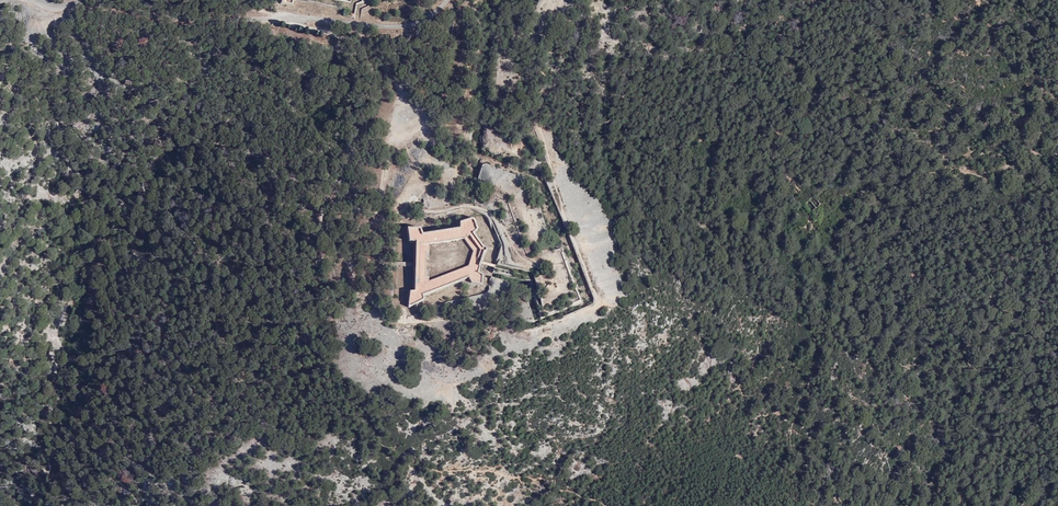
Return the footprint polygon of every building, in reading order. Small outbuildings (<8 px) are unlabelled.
[(526,177),(482,164),(476,183),(520,196),(526,177)] [(825,206),(816,196),(806,205),(815,215),(825,206)] [(409,243),(416,244),(415,292),(409,292),(408,307),(409,308),(410,308),(424,300),(423,296),(468,278),(471,283),(482,286),(483,275),(478,273),(485,252),(486,252),(486,249),(484,247),(484,248),(473,234),(478,230),(474,218),(460,223),(460,229),(423,235),(421,229),(407,229),(409,243)] [(1019,497),(1014,504),(1018,505),(1028,505),(1029,504),(1019,497)]
